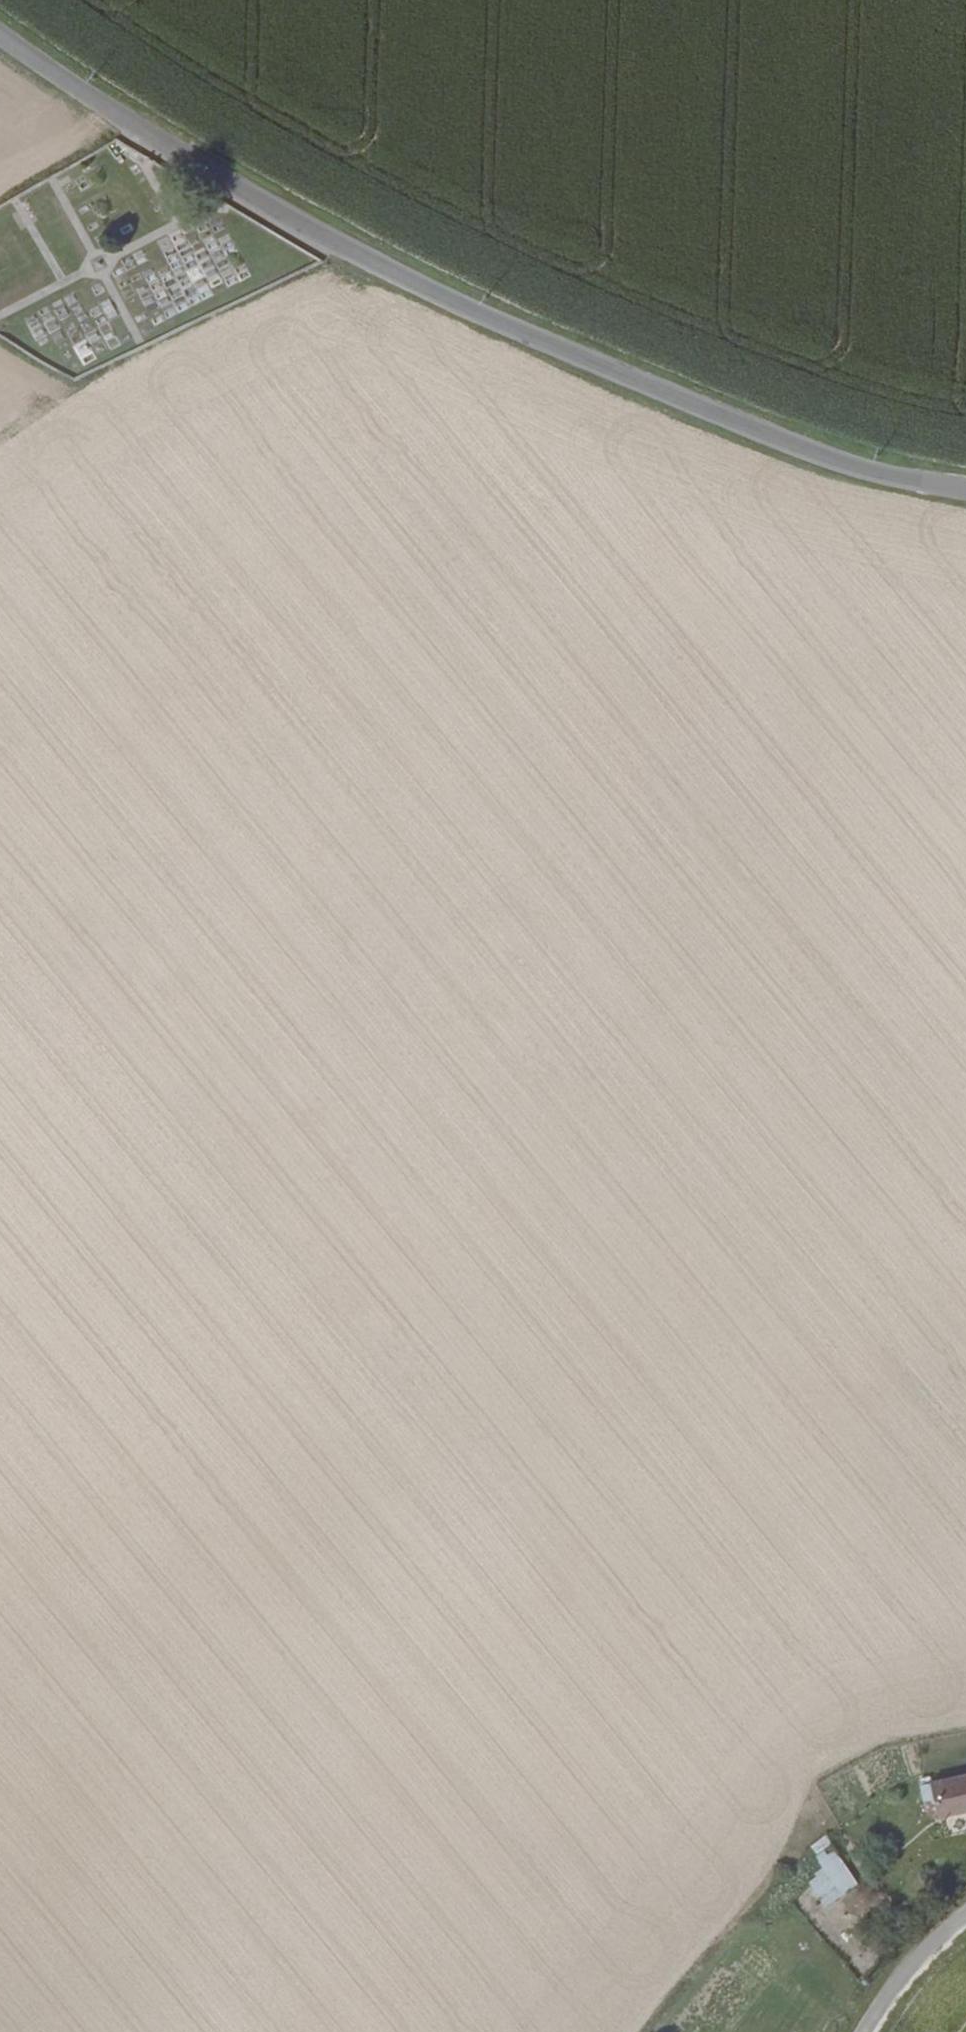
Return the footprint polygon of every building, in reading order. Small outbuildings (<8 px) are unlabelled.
[(951,1748),(953,1765),(930,1768),(934,1795),(945,1796),(965,1793),(965,1745),(951,1748)] [(828,1846),(815,1857),(824,1868),(808,1881),(829,1904),(857,1880),(828,1846)]
